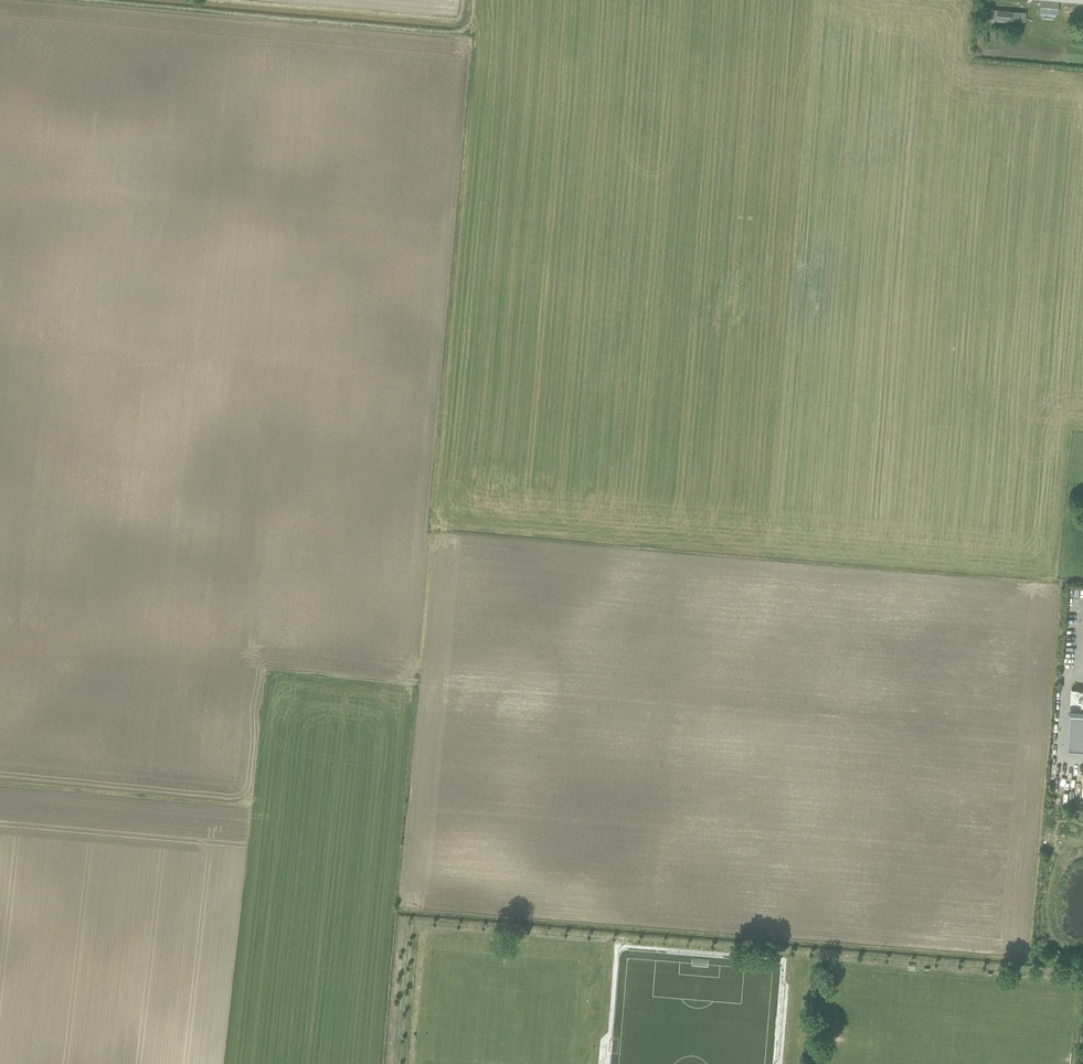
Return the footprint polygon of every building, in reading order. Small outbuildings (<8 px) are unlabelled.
[(1039,12),(1058,14),(1059,1),(1044,0),(1040,0),(1039,12)] [(993,9),(992,19),(993,19),(1010,20),(1011,10),(993,9)] [(1070,710),(1082,711),(1082,689),(1071,688),(1070,710)] [(1067,746),(1082,747),(1082,711),(1070,710),(1069,710),(1067,746)]
